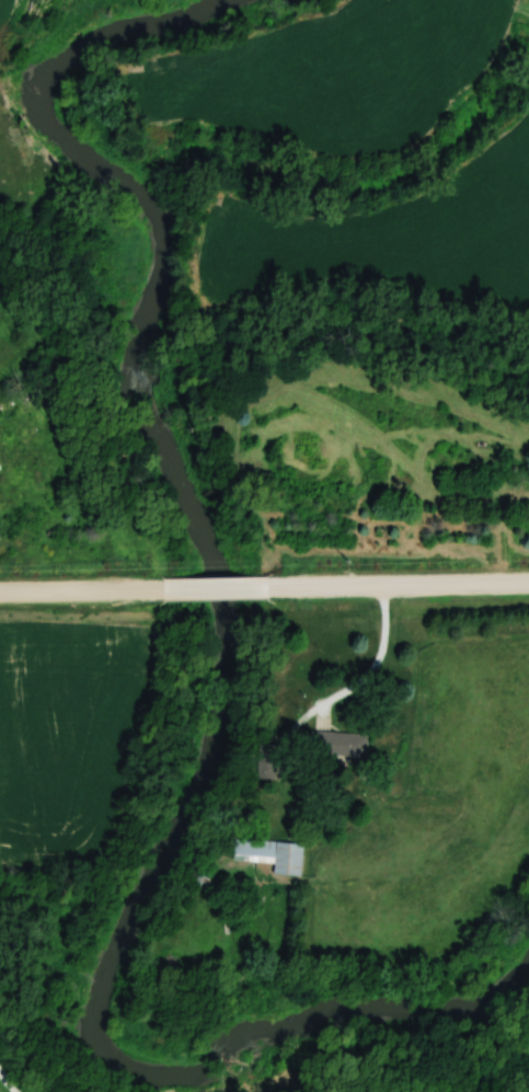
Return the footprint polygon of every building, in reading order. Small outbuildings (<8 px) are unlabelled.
[(367,757),(368,734),(311,733),(310,757),(367,757)] [(257,779),(277,781),(280,747),(261,744),(257,779)] [(276,865),(275,875),(302,877),(304,845),(236,840),(234,862),(276,865)]
